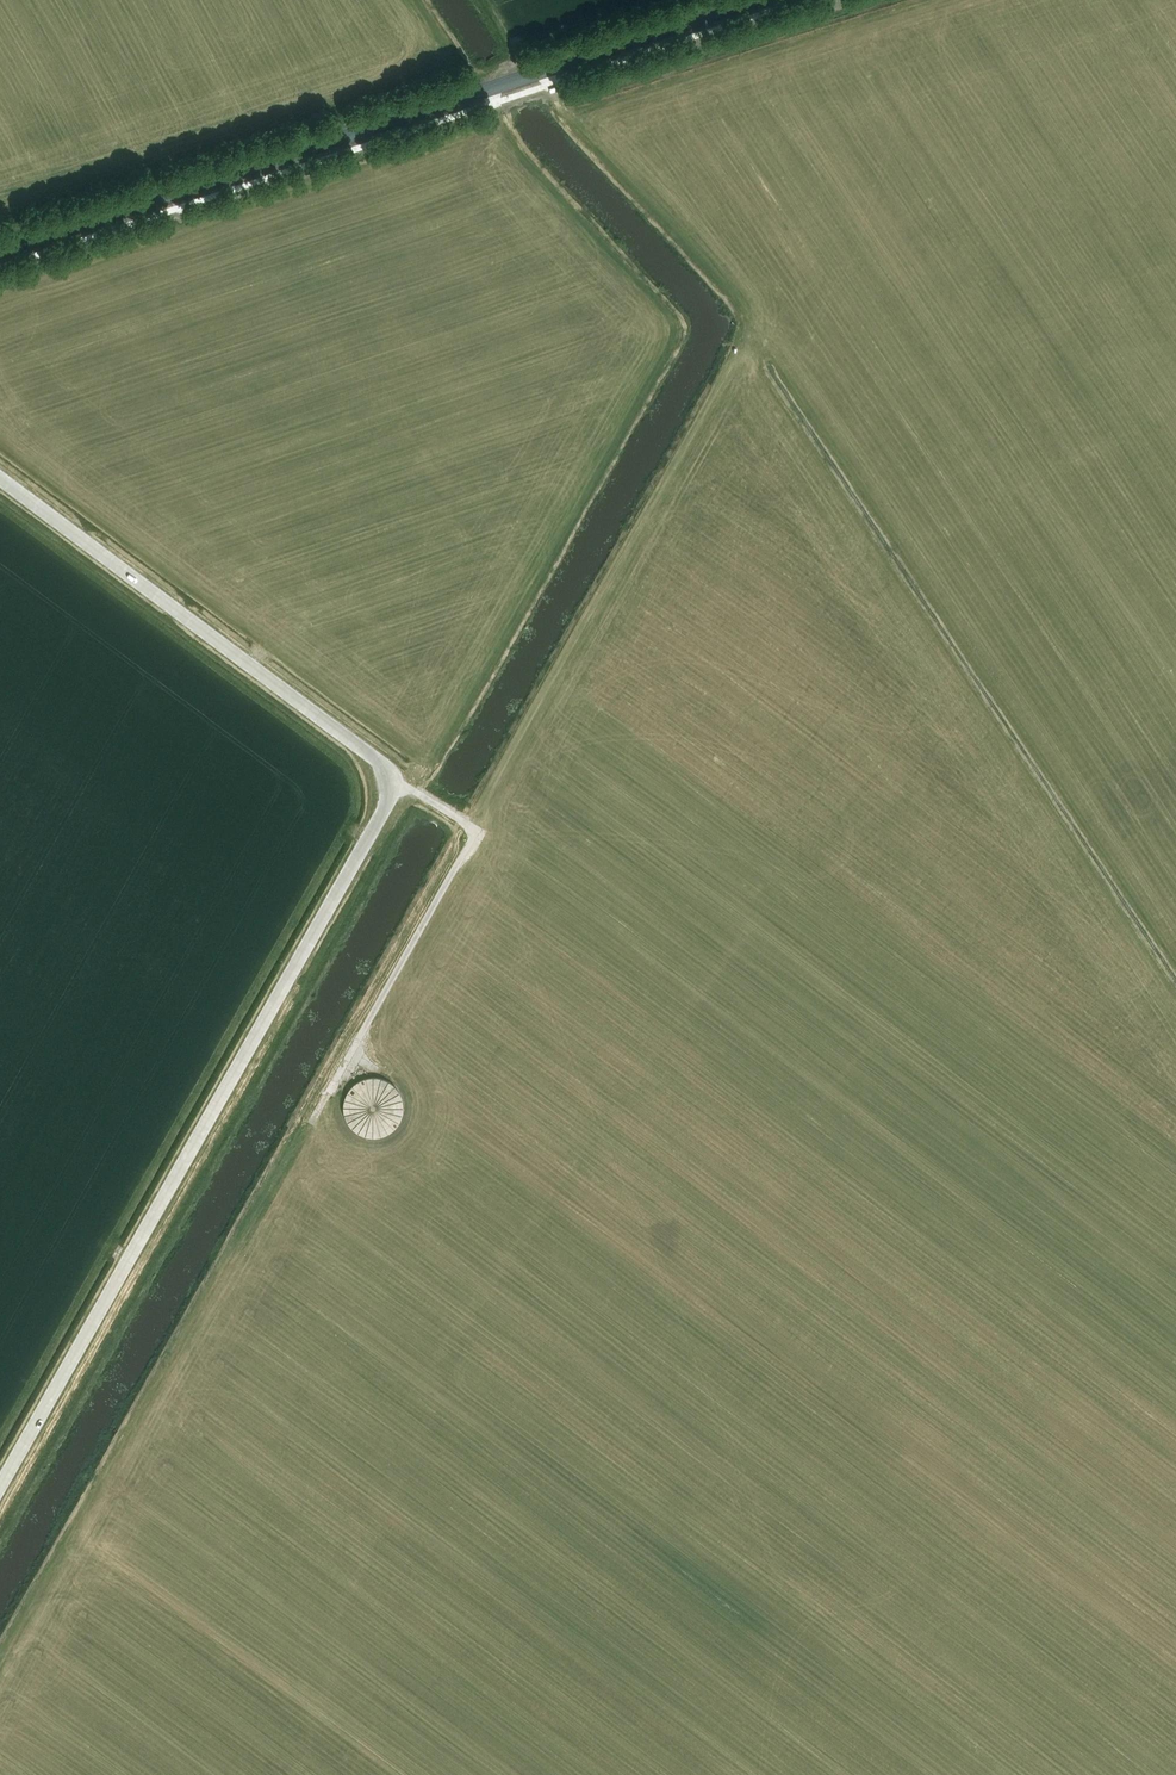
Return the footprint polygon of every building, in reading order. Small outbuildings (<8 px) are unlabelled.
[(389,1080),(383,1077),(381,1077),(375,1076),(368,1077),(361,1079),(354,1083),(349,1089),(345,1096),(344,1103),(344,1110),(346,1117),(350,1124),(355,1129),(362,1133),(369,1135),(377,1135),(384,1134),(391,1130),(396,1125),(400,1119),(403,1112),(403,1106),(402,1098),(400,1091),(395,1085),(389,1080)]
